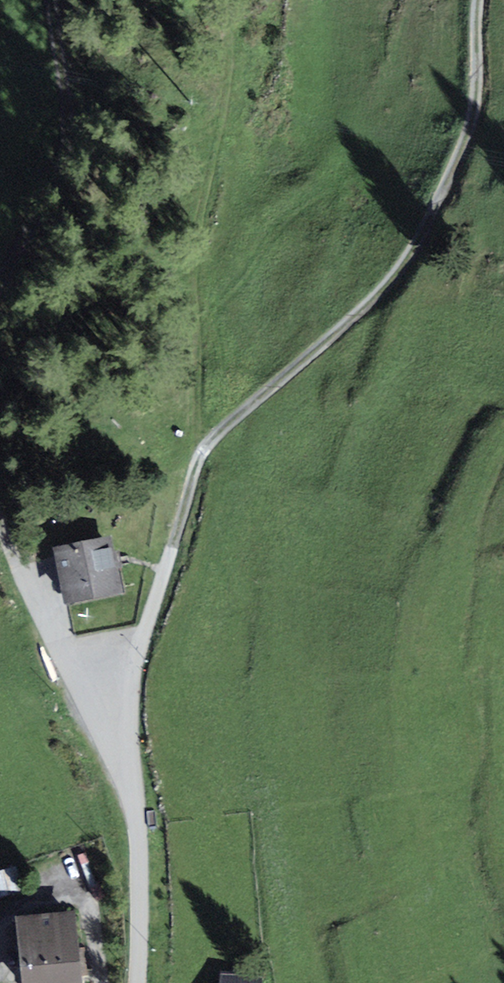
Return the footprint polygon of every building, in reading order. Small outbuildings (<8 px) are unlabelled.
[(112,541),(58,552),(71,611),(124,600),(112,541)] [(21,924),(26,982),(84,982),(78,919),(21,924)] [(220,974),(219,982),(263,982),(263,978),(220,974)]
